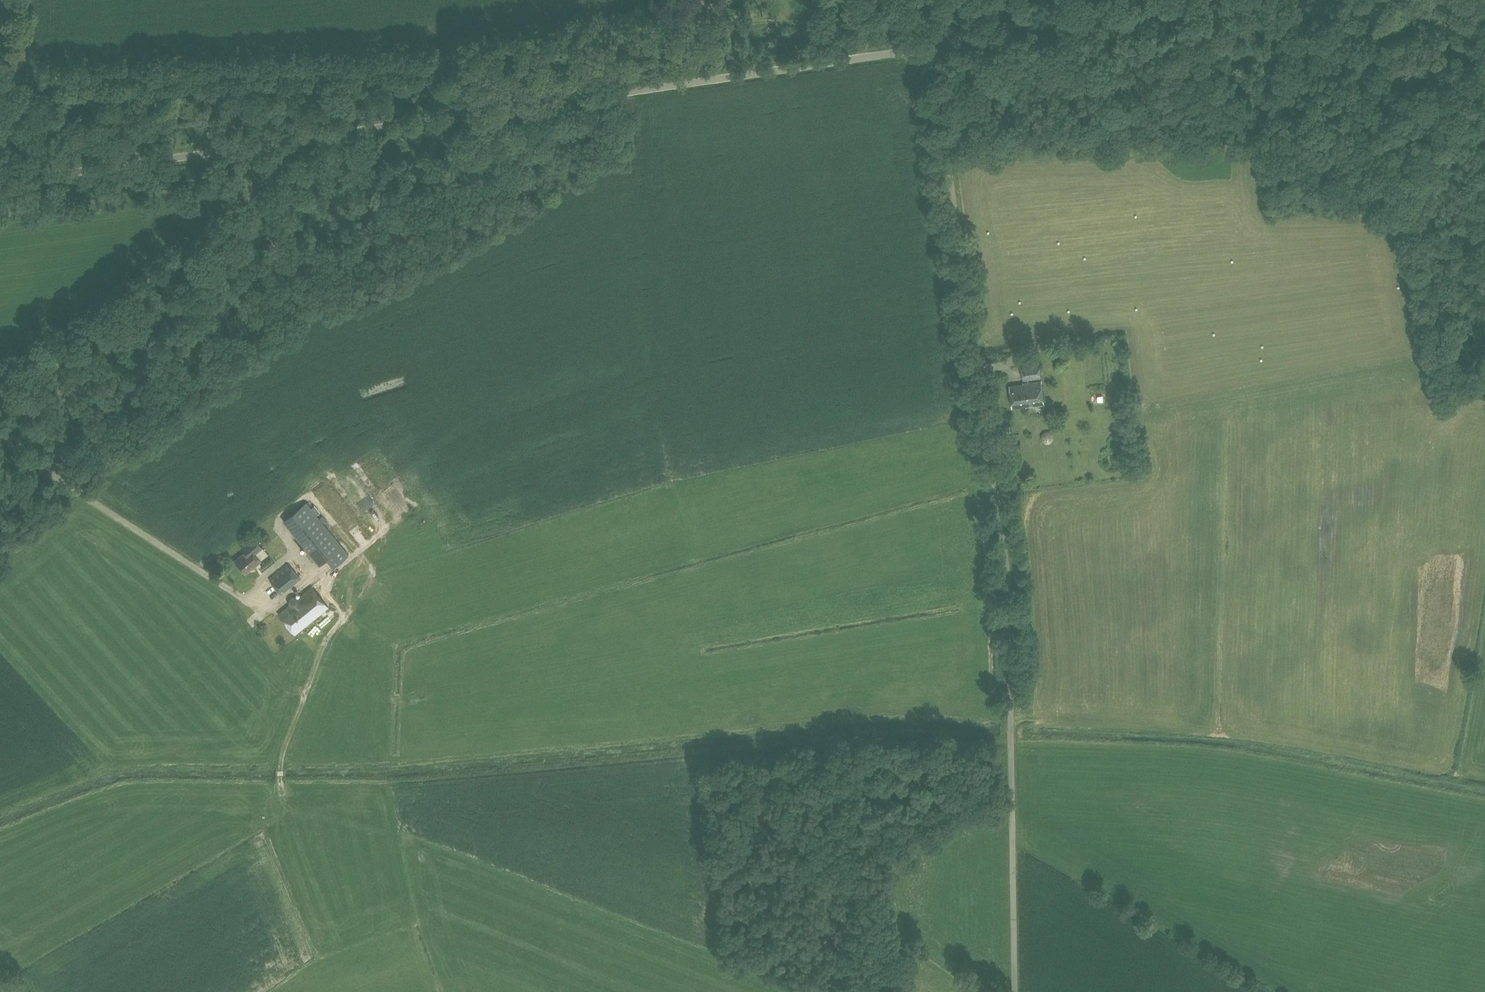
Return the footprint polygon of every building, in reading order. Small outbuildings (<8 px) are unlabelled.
[(1021,365),(1023,380),(1041,377),(1039,363),(1021,365)] [(1010,383),(1012,407),(1044,404),(1042,380),(1010,383)] [(1046,443),(1048,443),(1049,443),(1051,443),(1052,442),(1053,440),(1054,439),(1054,437),(1053,435),(1053,434),(1052,433),(1051,432),(1049,431),(1048,431),(1046,431),(1044,432),(1043,433),(1042,434),(1042,436),(1041,437),(1042,439),(1042,440),(1043,442),(1045,443),(1046,443)] [(326,559),(333,568),(349,554),(306,502),(283,521),(319,565),(326,559)] [(235,560),(245,572),(261,560),(255,553),(262,547),(254,536),(241,547),(244,552),(235,560)] [(269,578),(282,594),(301,579),(288,563),(269,578)] [(277,613),(295,635),(329,607),(312,586),(298,597),(297,597),(295,596),(294,597),(292,597),(291,597),(290,598),(289,599),(288,600),(288,601),(288,602),(288,604),(277,613)]
